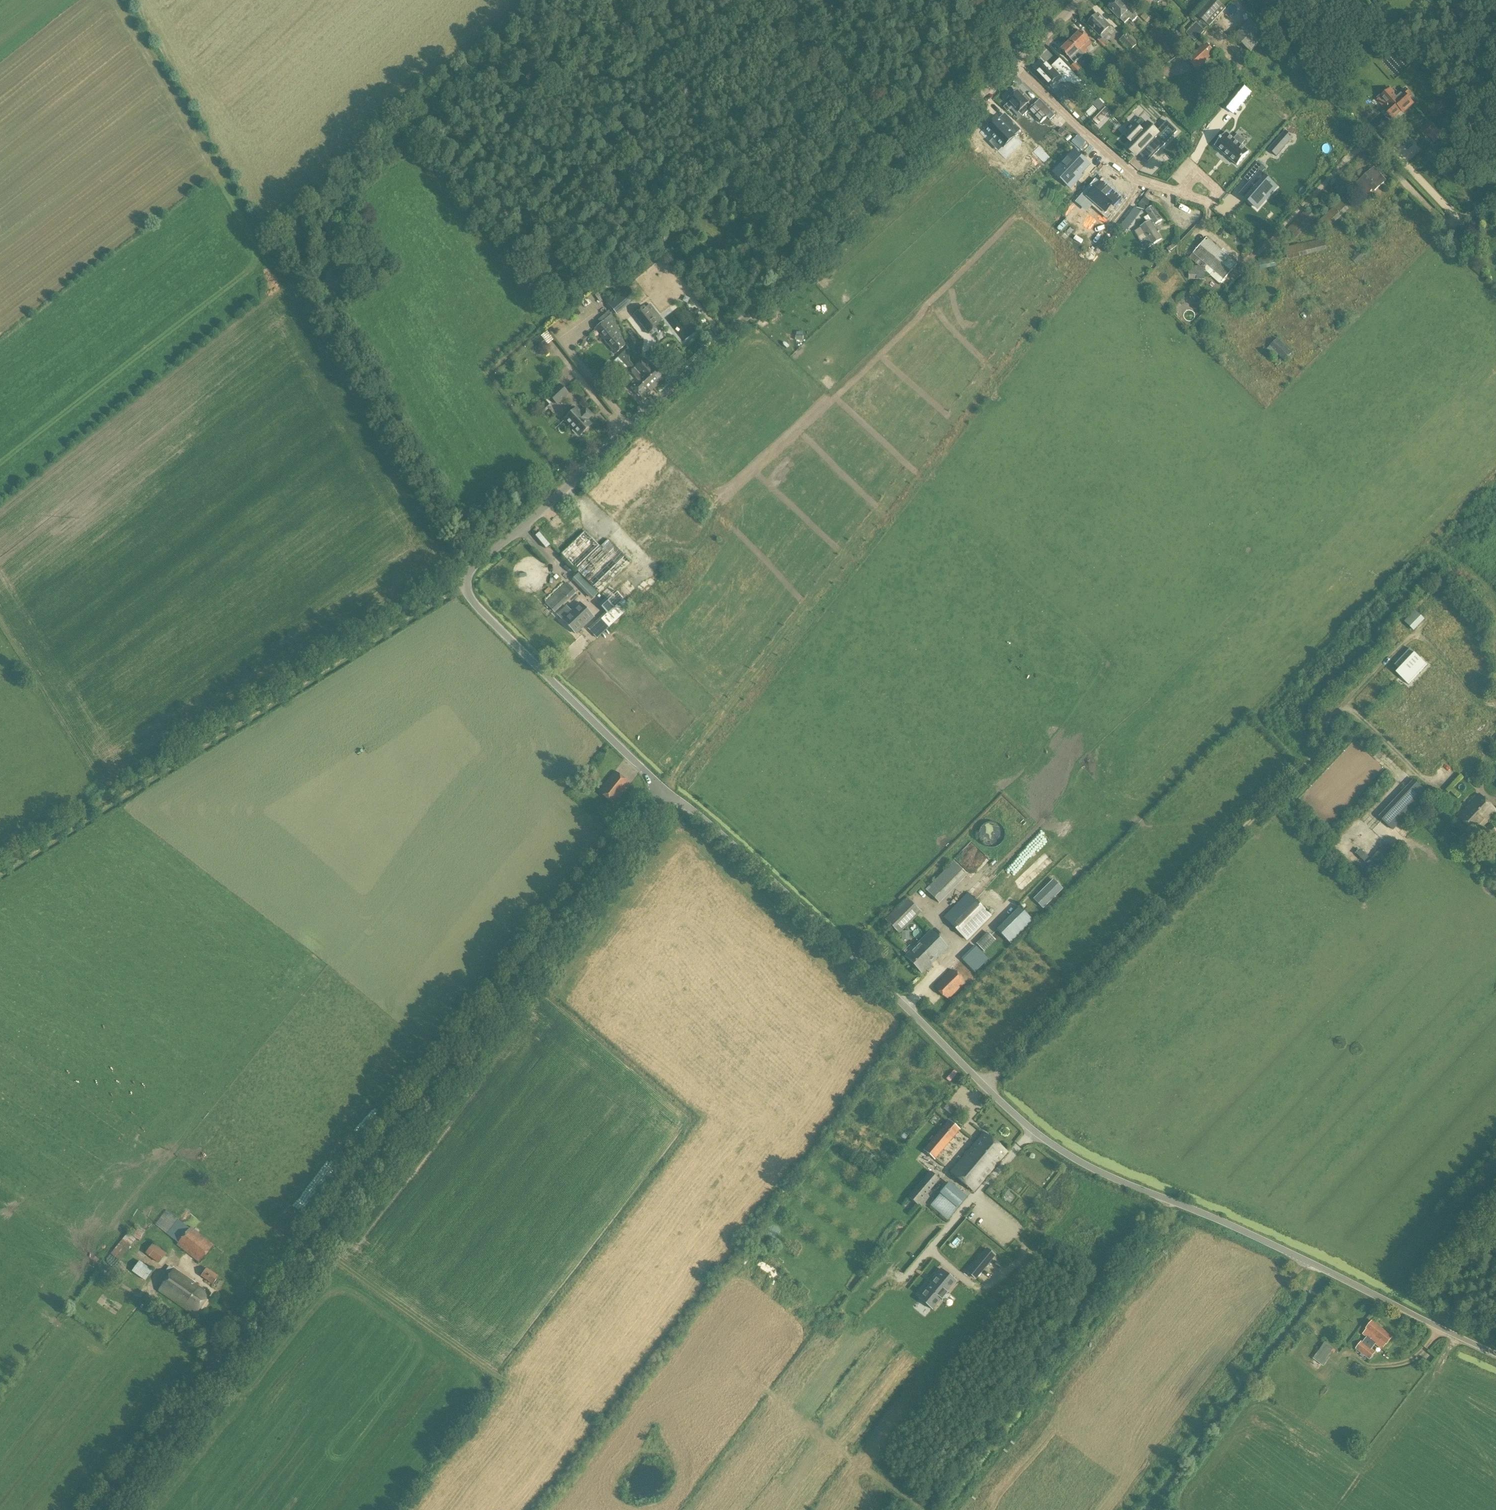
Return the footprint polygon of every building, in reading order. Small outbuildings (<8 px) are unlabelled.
[(1138,17),(1130,9),(1121,0),(1117,0),(1109,8),(1120,19),(1125,24),(1130,19),(1133,22),(1138,17)] [(1217,0),(1212,0),(1198,15),(1210,25),(1226,8),(1217,0)] [(1099,14),(1089,24),(1101,36),(1101,37),(1112,27),(1111,26),(1099,14)] [(1266,36),(1250,20),(1234,36),(1250,52),(1266,36)] [(1172,58),(1181,49),(1154,22),(1151,25),(1154,28),(1148,33),(1172,58)] [(1195,42),(1205,31),(1196,23),(1186,34),(1195,42)] [(1081,31),(1072,40),(1081,50),(1084,52),(1092,44),(1090,41),(1090,40),(1081,31)] [(1131,51),(1137,45),(1127,35),(1121,40),(1131,51)] [(1072,40),(1062,50),(1071,59),(1075,64),(1085,54),(1084,52),(1081,50),(1072,40)] [(1206,43),(1188,59),(1196,68),(1214,52),(1206,43)] [(1039,72),(1038,73),(1050,85),(1049,86),(1053,90),(1062,81),(1064,79),(1048,63),(1044,67),(1042,68),(1040,70),(1039,72)] [(1082,70),(1075,64),(1070,68),(1077,75),(1082,70)] [(1227,83),(1234,76),(1231,73),(1224,79),(1227,83)] [(1139,86),(1134,91),(1139,96),(1144,91),(1139,86)] [(1231,99),(1225,107),(1234,114),(1251,93),(1242,86),(1231,99)] [(1391,88),(1377,100),(1383,108),(1385,111),(1393,119),(1401,111),(1402,112),(1408,107),(1413,103),(1408,97),(1410,94),(1404,88),(1401,91),(1397,95),(1391,88)] [(1017,91),(1006,101),(1022,117),(1023,116),(1029,110),(1032,108),(1033,107),(1017,91)] [(1099,99),(1093,104),(1099,111),(1105,106),(1099,99)] [(1033,107),(1028,111),(1040,124),(1047,117),(1050,121),(1055,116),(1040,100),(1033,107)] [(1149,108),(1127,131),(1149,153),(1182,121),(1171,111),(1162,121),(1149,108)] [(991,116),(979,127),(994,142),(1006,131),(1009,135),(1015,129),(1003,117),(998,123),(991,116)] [(1430,121),(1419,131),(1427,139),(1429,137),(1435,144),(1443,136),(1430,121)] [(1221,126),(1207,139),(1233,159),(1245,145),(1221,126)] [(1284,132),(1263,156),(1271,163),(1292,139),(1284,132)] [(1074,151),(1059,166),(1071,178),(1067,181),(1073,187),(1085,174),(1079,169),(1086,162),(1074,151)] [(1247,190),(1242,195),(1246,199),(1253,205),(1257,208),(1262,203),(1276,187),(1261,174),(1254,168),(1253,169),(1254,170),(1246,179),(1245,178),(1244,179),(1251,185),(1247,190)] [(1374,168),(1357,184),(1367,195),(1373,189),(1375,191),(1386,181),(1374,168)] [(1086,189),(1078,198),(1082,202),(1087,197),(1104,213),(1110,205),(1113,208),(1121,199),(1112,191),(1111,191),(1107,187),(1102,182),(1095,190),(1094,189),(1090,193),(1086,189)] [(1141,195),(1135,203),(1141,208),(1147,200),(1141,195)] [(1142,221),(1134,227),(1144,236),(1148,232),(1150,233),(1149,244),(1162,246),(1163,231),(1164,229),(1165,227),(1173,219),(1164,212),(1159,219),(1160,209),(1143,207),(1142,221)] [(1135,208),(1122,225),(1127,229),(1141,212),(1137,210),(1135,208)] [(1237,265),(1207,239),(1194,253),(1215,271),(1210,276),(1220,284),(1237,265)] [(1205,280),(1206,268),(1205,268),(1205,267),(1190,266),(1189,275),(1197,276),(1197,279),(1205,280)] [(599,292),(595,296),(600,303),(605,300),(599,292)] [(608,304),(607,305),(616,315),(623,309),(614,299),(610,302),(608,304)] [(1202,314),(1209,307),(1207,305),(1200,312),(1202,314)] [(648,333),(658,325),(644,307),(633,315),(648,333)] [(595,330),(616,354),(625,346),(611,315),(595,330)] [(531,343),(538,352),(547,345),(540,337),(531,343)] [(634,369),(628,363),(627,351),(619,358),(629,369),(626,372),(628,375),(624,378),(629,383),(629,384),(643,399),(653,389),(634,369)] [(649,365),(644,359),(634,369),(653,389),(664,379),(650,364),(649,365)] [(568,394),(560,385),(549,396),(557,404),(568,394)] [(576,409),(565,420),(579,436),(591,425),(587,421),(593,416),(586,408),(580,414),(576,409)] [(587,581),(581,587),(593,599),(599,594),(587,581)] [(554,612),(575,592),(567,584),(546,604),(554,612)] [(607,614),(614,608),(605,599),(599,605),(607,614)] [(593,618),(580,603),(571,612),(566,607),(557,615),(576,634),(593,618)] [(1410,615),(1405,621),(1414,630),(1420,624),(1410,615)] [(609,627),(602,619),(595,625),(594,624),(588,629),(597,638),(609,627)] [(1410,649),(1395,665),(1399,669),(1396,673),(1409,685),(1410,684),(1406,681),(1411,676),(1412,677),(1422,667),(1424,669),(1427,665),(1410,649)] [(613,805),(630,783),(615,771),(598,792),(613,805)] [(1393,830),(1428,793),(1414,780),(1379,817),(1393,830)] [(1458,817),(1475,834),(1495,813),(1495,811),(1480,795),(1458,817)] [(1490,824),(1480,836),(1494,849),(1495,847),(1495,830),(1490,824)] [(938,903),(967,874),(954,862),(926,890),(938,903)] [(966,940),(991,916),(968,893),(944,918),(966,940)] [(1050,896),(1039,906),(1045,913),(1056,902),(1050,896)] [(899,934),(921,912),(907,898),(885,920),(899,934)] [(1020,908),(1014,913),(997,930),(1011,944),(1034,922),(1020,908)] [(930,964),(947,948),(930,931),(912,949),(909,946),(904,952),(907,954),(905,957),(922,973),(926,969),(929,972),(929,971),(928,971),(926,969),(930,965),(933,967),(932,967),(933,968),(933,967),(930,964)] [(995,940),(989,934),(978,945),(984,951),(995,940)] [(988,959),(976,947),(963,960),(975,972),(988,959)] [(948,1000),(964,983),(961,977),(957,973),(950,970),(935,986),(938,992),(942,996),(948,1000)] [(935,1159),(960,1130),(949,1121),(924,1150),(935,1159)] [(973,1192),(1007,1152),(984,1133),(951,1173),(973,1192)] [(917,1204),(928,1192),(939,1179),(930,1172),(908,1197),(917,1204)] [(948,1220),(966,1198),(948,1183),(931,1205),(948,1220)] [(169,1213),(166,1211),(155,1224),(166,1233),(177,1242),(176,1244),(200,1263),(214,1245),(190,1226),(189,1228),(178,1219),(170,1212),(169,1213)] [(140,1240),(146,1231),(139,1226),(133,1236),(140,1240)] [(128,1233),(123,1239),(131,1246),(136,1239),(128,1233)] [(158,1263),(166,1253),(153,1243),(145,1253),(158,1263)] [(975,1279),(995,1256),(987,1249),(968,1272),(975,1279)] [(145,1281),(153,1270),(140,1261),(132,1271),(145,1281)] [(173,1269),(170,1266),(165,1272),(169,1275),(159,1290),(195,1315),(210,1294),(174,1268),(173,1269)] [(213,1284),(218,1277),(206,1268),(201,1276),(213,1284)] [(948,1276),(945,1274),(946,1272),(943,1270),(932,1284),(921,1297),(934,1307),(940,1299),(942,1300),(948,1293),(946,1292),(955,1280),(949,1275),(948,1276)] [(1383,1349),(1393,1337),(1373,1321),(1363,1334),(1367,1337),(1363,1342),(1362,1341),(1357,1349),(1370,1359),(1376,1352),(1372,1349),(1376,1344),(1383,1349)] [(1326,1362),(1331,1357),(1328,1355),(1334,1348),(1325,1342),(1316,1354),(1326,1362)]
